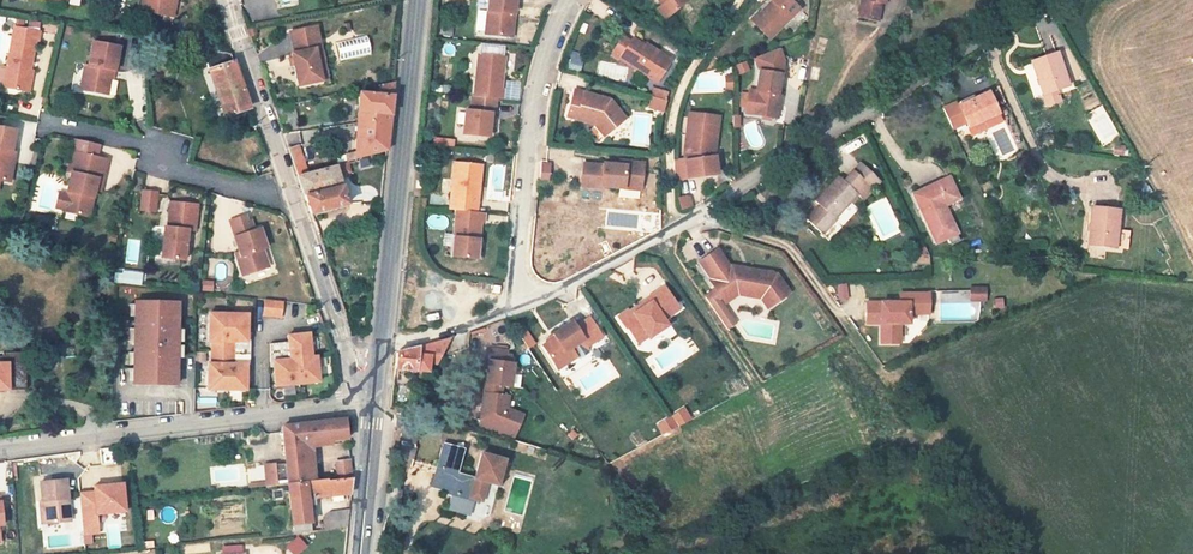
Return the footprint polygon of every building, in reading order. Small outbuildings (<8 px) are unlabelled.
[(145,7),(153,9),(155,0),(146,0),(145,7)] [(153,9),(176,13),(179,0),(155,0),(153,9)] [(489,32),(512,33),(513,13),(517,13),(518,0),(491,0),(489,32)] [(669,4),(666,6),(662,10),(670,19),(691,2),(690,0),(666,0),(669,4)] [(758,26),(776,45),(808,16),(799,7),(807,0),(788,0),(758,26)] [(882,25),(885,6),(889,7),(890,0),(868,0),(868,3),(863,3),(861,22),(882,25)] [(40,28),(14,23),(2,84),(26,89),(31,67),(36,38),(39,39),(40,28)] [(320,23),(293,29),(298,49),(294,50),(301,81),(331,75),(320,23)] [(624,54),(623,56),(660,79),(675,56),(650,40),(648,43),(636,35),(634,38),(626,33),(616,49),(624,54)] [(89,64),(84,88),(107,92),(112,68),(116,69),(120,45),(93,40),(89,64)] [(228,117),(253,109),(235,56),(206,50),(228,117)] [(1044,95),(1070,85),(1057,51),(1031,61),(1044,95)] [(482,53),(476,94),(500,97),(503,97),(508,56),(482,53)] [(575,55),(572,66),(582,69),(585,58),(575,55)] [(89,64),(85,63),(81,88),(84,88),(89,64)] [(340,158),(354,155),(390,148),(397,76),(381,80),(380,87),(362,86),(360,148),(339,152),(340,158)] [(764,120),(785,122),(788,99),(784,99),(786,78),(764,76),(762,98),(766,98),(764,120)] [(655,85),(655,93),(669,97),(672,89),(655,85)] [(612,130),(628,116),(613,97),(611,99),(606,98),(607,96),(577,87),(570,114),(579,117),(580,114),(604,120),(612,130)] [(655,93),(651,104),(665,108),(669,97),(655,93)] [(974,93),(942,107),(952,129),(964,123),(970,135),(1002,121),(989,93),(977,99),(974,93)] [(474,112),(466,111),(463,135),(487,139),(490,118),(497,119),(500,97),(476,94),(474,112)] [(694,112),(690,136),(696,136),(698,122),(722,127),(724,118),(694,112)] [(580,114),(579,117),(597,122),(607,134),(612,130),(604,120),(580,114)] [(687,152),(688,177),(718,175),(717,153),(722,127),(698,122),(696,136),(690,136),(687,152)] [(0,126),(0,179),(9,180),(13,160),(9,159),(11,151),(15,129),(0,126)] [(860,161),(873,152),(861,135),(848,143),(860,161)] [(289,140),(298,168),(309,165),(299,136),(289,140)] [(1023,141),(1015,144),(1021,157),(1029,155),(1023,141)] [(109,157),(74,148),(69,168),(72,170),(67,191),(63,206),(62,207),(80,212),(82,204),(91,206),(95,188),(99,176),(104,177),(109,157)] [(356,167),(354,155),(340,158),(309,165),(298,168),(313,210),(354,200),(346,170),(356,167)] [(587,158),(585,181),(604,183),(604,181),(621,183),(626,184),(627,178),(644,180),(646,158),(628,156),(628,161),(622,160),(606,158),(606,160),(587,158)] [(456,163),(450,206),(458,206),(478,209),(484,167),(456,163)] [(810,217),(826,232),(861,193),(866,198),(877,186),(857,168),(846,179),(841,174),(819,198),(824,202),(810,217)] [(99,176),(95,188),(101,189),(104,177),(99,176)] [(961,200),(949,176),(912,193),(936,244),(957,234),(944,208),(961,200)] [(67,191),(59,189),(55,204),(63,206),(67,191)] [(144,190),(142,208),(156,209),(158,191),(144,190)] [(167,225),(164,256),(186,258),(189,228),(196,228),(198,202),(172,200),(169,225),(167,225)] [(91,206),(82,204),(80,212),(89,214),(91,206)] [(1116,227),(1119,207),(1094,204),(1088,243),(1123,249),(1126,229),(1116,227)] [(478,209),(458,206),(451,256),(476,260),(481,222),(487,223),(489,210),(478,209)] [(237,254),(244,272),(270,263),(263,246),(268,244),(261,224),(256,226),(252,216),(249,218),(247,211),(231,217),(236,233),(235,234),(240,249),(242,253),(237,254)] [(714,286),(720,295),(732,287),(735,291),(759,296),(765,305),(788,290),(775,271),(729,263),(728,264),(715,246),(697,259),(709,276),(708,277),(714,286)] [(916,251),(918,255),(928,256),(924,248),(916,251)] [(122,271),(121,282),(132,283),(134,272),(122,271)] [(134,272),(132,283),(140,284),(142,273),(134,272)] [(623,308),(613,315),(621,327),(623,326),(629,334),(639,326),(644,334),(645,335),(662,322),(658,316),(674,305),(658,283),(642,295),(643,296),(645,299),(639,304),(631,305),(624,310),(623,308)] [(714,286),(711,288),(720,302),(735,291),(732,287),(720,295),(714,286)] [(985,287),(971,287),(971,299),(985,299),(985,287)] [(711,288),(703,293),(712,307),(720,302),(711,288)] [(900,301),(867,301),(867,322),(881,322),(881,342),(895,342),(895,335),(900,335),(900,323),(909,323),(909,313),(928,313),(928,293),(908,293),(908,301),(900,301)] [(900,293),(900,301),(908,301),(908,293),(900,293)] [(267,294),(266,310),(284,312),(285,296),(267,294)] [(643,296),(631,305),(639,304),(645,299),(643,296)] [(178,301),(132,301),(130,385),(178,386),(178,301)] [(732,318),(720,302),(712,307),(724,324),(732,318)] [(211,358),(210,384),(249,385),(249,359),(252,359),(253,327),(250,328),(251,309),(212,308),(211,336),(215,336),(214,358),(211,358)] [(571,326),(567,321),(548,334),(549,335),(551,338),(545,341),(538,346),(554,369),(573,356),(567,347),(579,339),(583,345),(597,335),(585,317),(571,326)] [(639,326),(629,334),(634,341),(644,334),(639,326)] [(275,362),(277,381),(321,377),(318,351),(313,351),(311,328),(289,330),(290,337),(272,338),(272,356),(274,355),(275,362)] [(513,334),(525,349),(531,345),(519,329),(513,334)] [(453,335),(397,351),(395,368),(435,368),(453,335)] [(486,414),(520,430),(528,411),(513,404),(515,392),(507,391),(509,381),(517,383),(521,360),(517,359),(519,351),(514,350),(515,346),(498,343),(486,414)] [(0,345),(0,358),(6,358),(7,371),(24,372),(23,345),(0,345)] [(21,383),(24,383),(24,372),(7,371),(7,383),(21,383)] [(681,405),(669,413),(676,423),(688,416),(681,405)] [(656,423),(662,431),(676,423),(669,413),(656,423)] [(319,444),(356,439),(354,414),(294,422),(292,422),(294,453),(273,454),(274,471),(255,473),(255,477),(274,475),(295,472),(321,469),(319,444)] [(452,489),(448,503),(469,510),(474,494),(493,500),(507,456),(484,449),(477,473),(459,467),(467,443),(445,436),(443,440),(430,483),(452,489)] [(358,464),(357,449),(344,450),(344,466),(358,464)] [(315,489),(359,484),(358,464),(344,466),(321,469),(295,472),(295,494),(315,489)] [(55,520),(78,518),(74,477),(49,479),(51,508),(54,508),(55,520)] [(93,490),(80,491),(84,545),(93,544),(92,535),(100,534),(98,515),(127,513),(124,482),(92,485),(93,490)] [(297,529),(315,527),(315,489),(295,494),(296,501),(297,529)] [(335,524),(357,522),(357,513),(358,505),(334,506),(335,524)]
